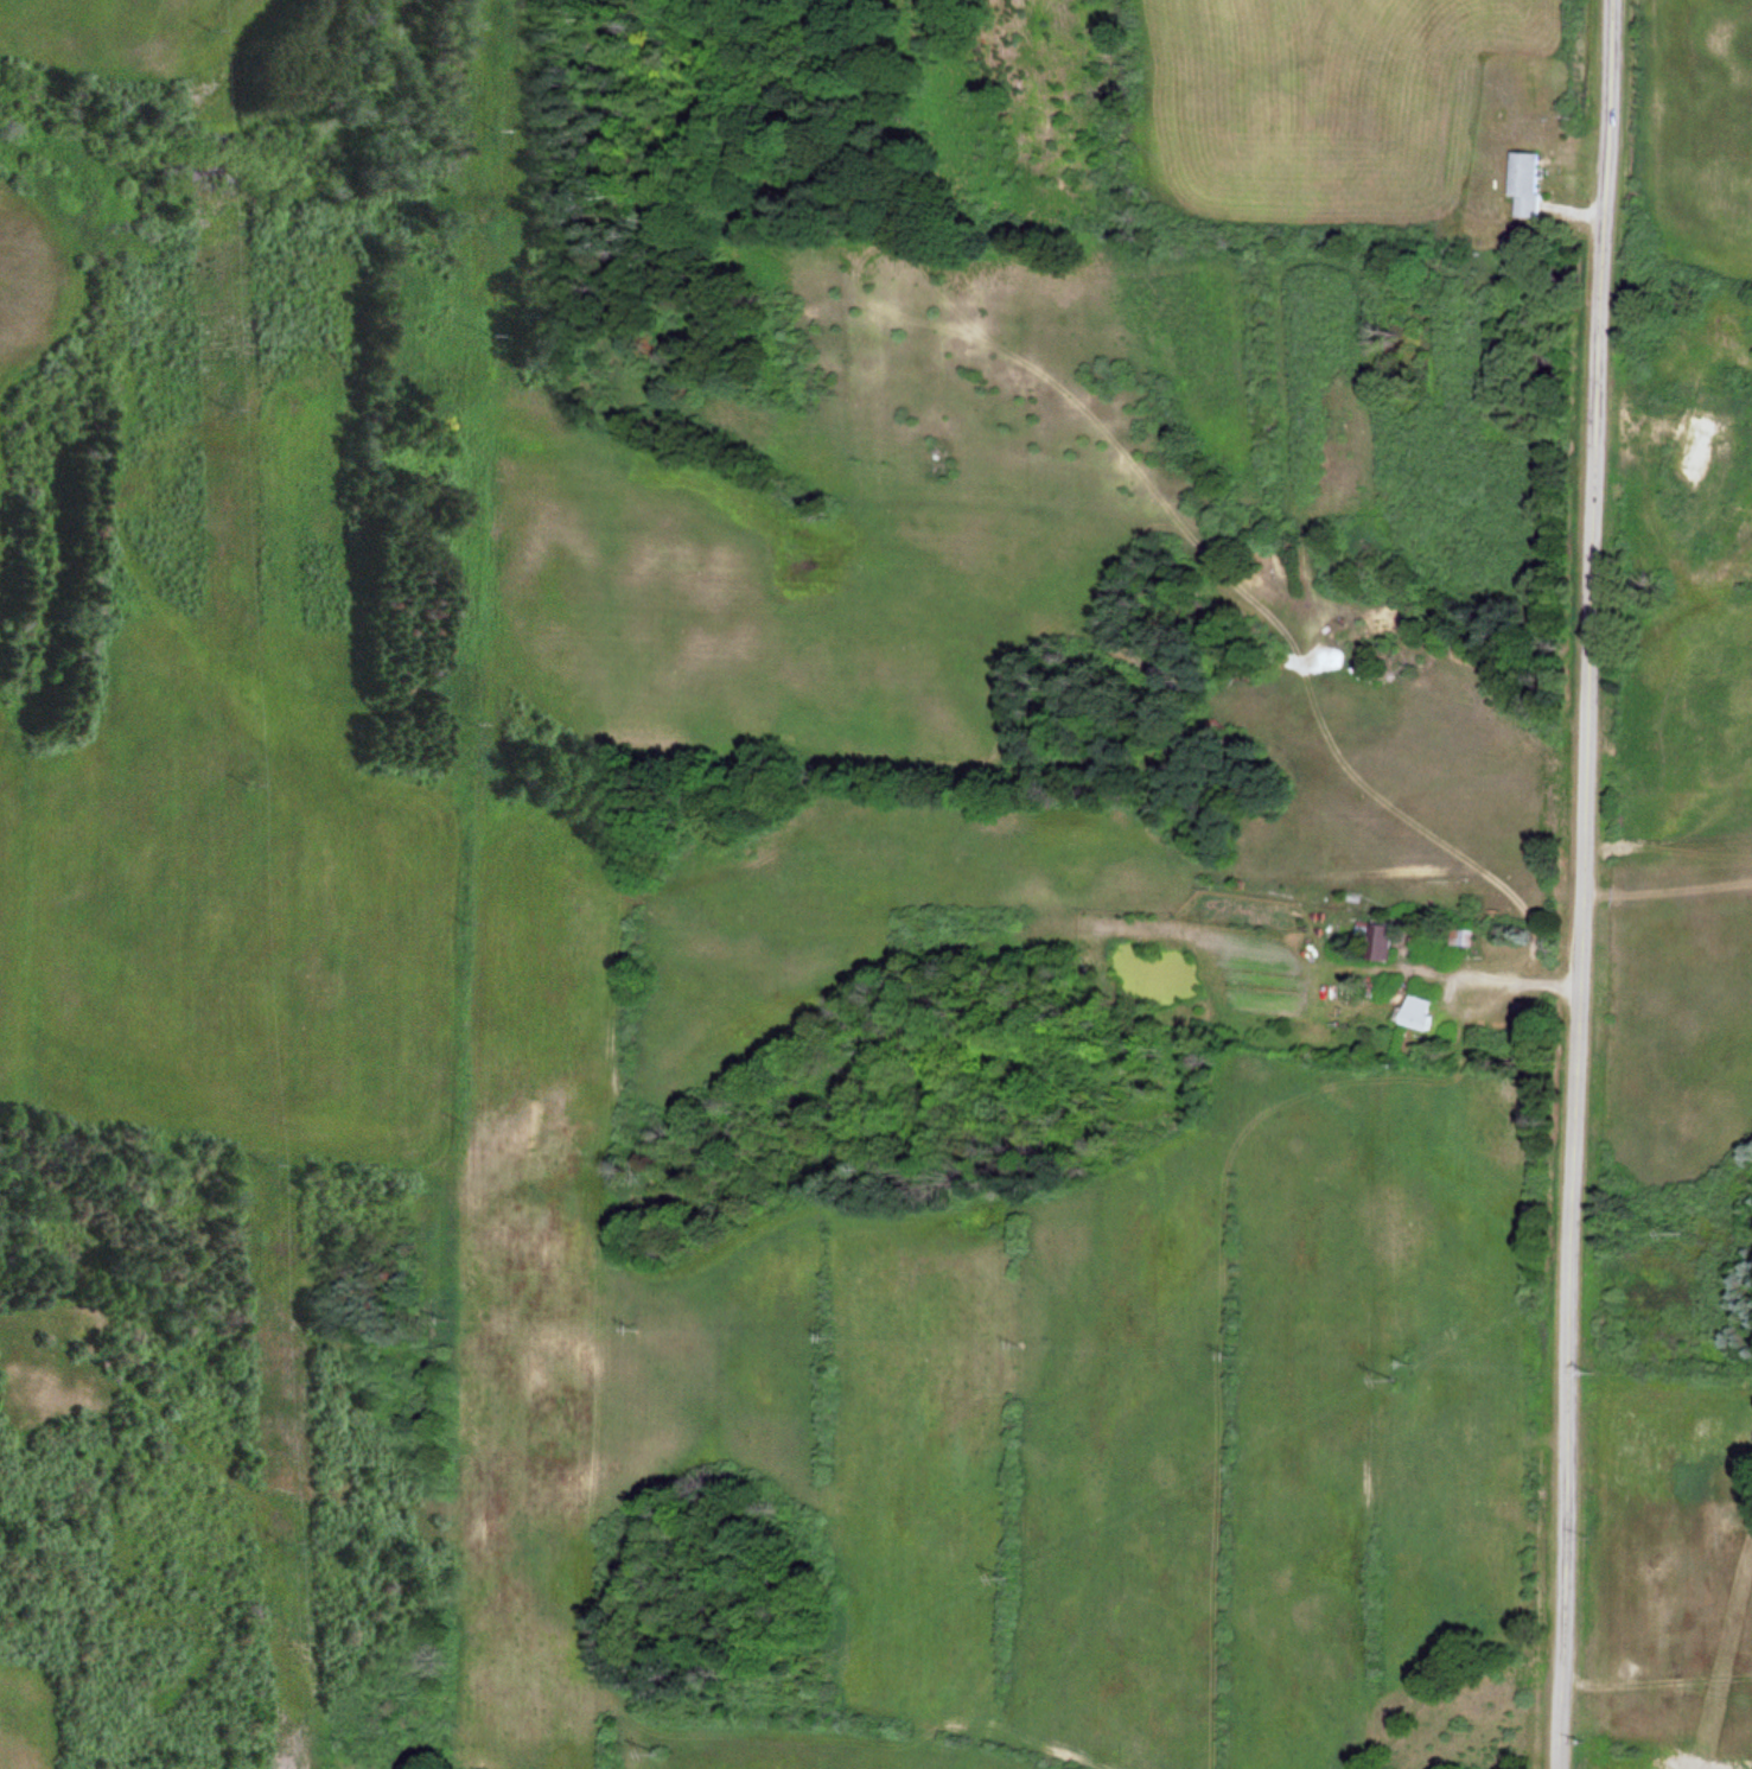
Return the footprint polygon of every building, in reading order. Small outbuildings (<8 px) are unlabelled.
[(1508,199),(1515,199),(1514,216),(1536,217),(1538,153),(1509,152),(1508,199)] [(1387,965),(1395,927),(1372,922),(1364,959),(1387,965)] [(1473,947),(1473,931),(1450,931),(1450,947),(1473,947)] [(1435,1006),(1407,993),(1395,1020),(1422,1033),(1435,1006)]
